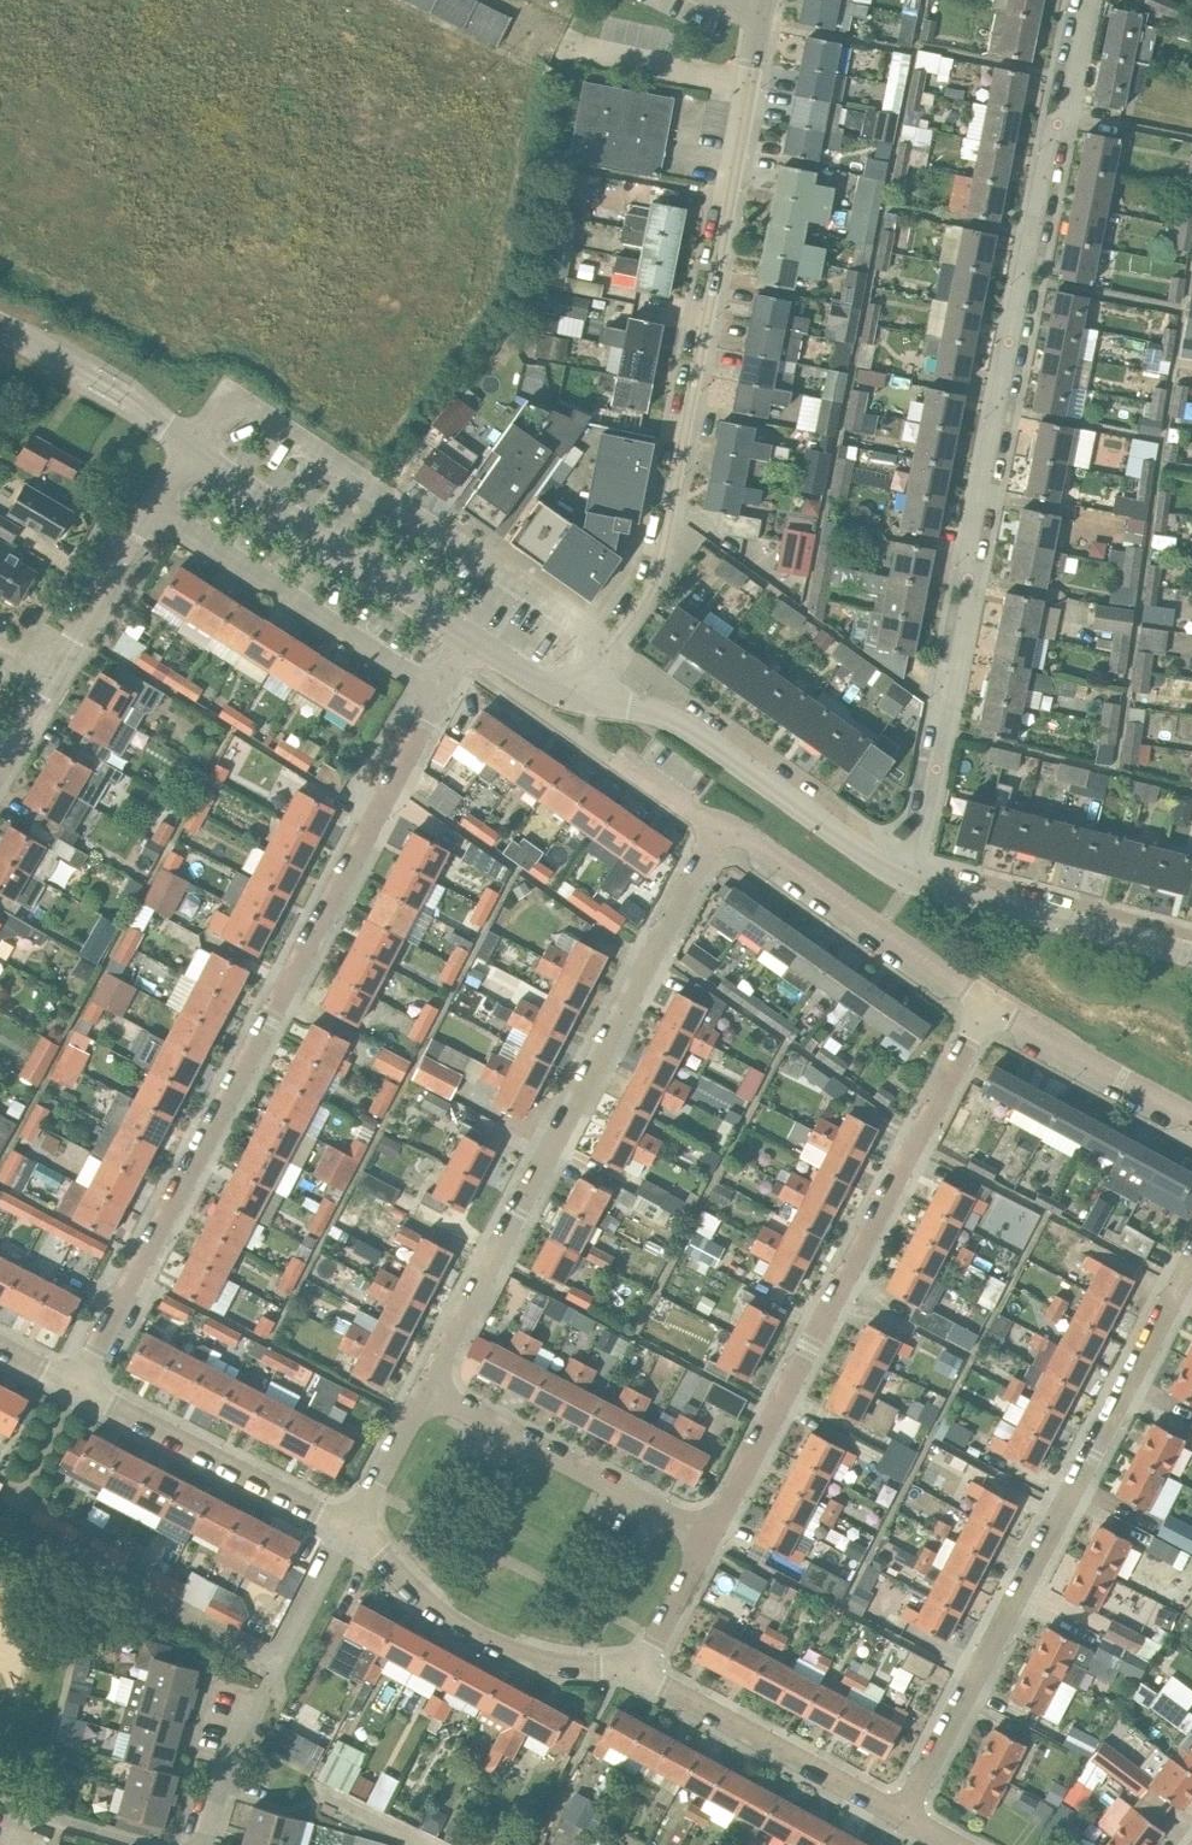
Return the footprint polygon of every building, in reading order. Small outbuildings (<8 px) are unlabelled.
[(496,0),(407,0),(501,39),(514,8),(496,0)] [(851,2),(842,0),(805,0),(801,21),(815,24),(815,25),(845,31),(848,28),(851,15),(866,18),(868,5),(851,2)] [(903,12),(917,15),(920,0),(905,0),(903,12)] [(1039,17),(1042,0),(994,0),(992,8),(996,9),(1039,17)] [(1171,0),(1145,0),(1143,3),(1177,17),(1182,5),(1171,0)] [(1103,55),(1132,61),(1150,64),(1157,28),(1139,25),(1141,13),(1112,7),(1103,55)] [(1030,60),(1039,17),(996,9),(988,52),(1030,60)] [(911,46),(917,15),(903,12),(897,44),(911,46)] [(935,20),(924,18),(921,38),(932,40),(935,20)] [(808,37),(802,66),(833,72),(839,42),(821,38),(821,40),(808,37)] [(916,65),(950,68),(951,53),(917,50),(916,65)] [(888,83),(904,86),(911,55),(894,51),(888,83)] [(1122,109),(1132,61),(1103,55),(1093,103),(1122,109)] [(847,75),(833,72),(802,66),(796,95),(841,103),(847,75)] [(988,103),(1020,110),(1028,73),(995,67),(988,103)] [(911,87),(923,90),(927,71),(915,69),(911,87)] [(585,80),(581,103),(571,160),(656,175),(655,178),(658,178),(673,95),(670,95),(670,98),(587,83),(588,80),(585,80)] [(898,114),(904,86),(888,83),(883,111),(898,114)] [(906,108),(918,111),(923,90),(911,87),(906,108)] [(796,95),(791,124),(836,133),(842,134),(844,128),(838,126),(842,104),(841,103),(796,95)] [(1020,110),(988,103),(980,140),(1013,147),(1020,110)] [(926,145),(932,131),(916,125),(920,113),(909,109),(900,135),(926,145)] [(874,128),(872,138),(877,139),(876,141),(891,144),(892,142),(898,114),(883,111),(878,110),(877,114),(874,128)] [(842,134),(836,133),(791,124),(785,153),(798,155),(798,157),(816,160),(819,146),(839,150),(842,134)] [(1087,132),(1080,168),(1113,175),(1120,138),(1087,132)] [(1013,147),(980,140),(973,177),(1006,183),(1013,147)] [(876,141),(873,159),(888,162),(891,144),(876,141)] [(900,143),(896,162),(908,164),(912,145),(900,143)] [(904,183),(908,164),(896,162),(892,180),(904,183)] [(782,165),(776,195),(831,206),(835,187),(811,182),(813,170),(796,167),(796,168),(782,165)] [(1073,204),(1106,211),(1113,175),(1080,168),(1073,204)] [(572,171),(566,195),(597,201),(602,176),(572,170),(572,171)] [(858,175),(851,210),(877,215),(884,181),(858,175)] [(966,214),(965,214),(998,221),(1006,183),(973,177),(966,214)] [(831,206),(776,195),(771,224),(802,230),(804,219),(828,223),(831,206)] [(565,197),(562,216),(577,219),(581,199),(565,197)] [(623,228),(678,238),(684,208),(671,206),(671,204),(652,200),(648,217),(626,213),(623,228)] [(1106,211),(1073,204),(1066,240),(1099,247),(1106,211)] [(1191,228),(1191,205),(1183,204),(1180,226),(1191,228)] [(845,238),(857,240),(871,243),(877,215),(851,210),(845,238)] [(556,245),(572,248),(577,219),(562,216),(556,245)] [(799,242),(802,230),(771,224),(765,253),(821,264),(825,247),(799,242)] [(1191,237),(1191,228),(1180,226),(1176,249),(1190,251),(1191,237)] [(963,227),(956,264),(989,271),(996,233),(963,227)] [(673,267),(678,238),(623,228),(620,242),(643,246),(640,261),(673,267)] [(883,229),(879,249),(891,251),(895,231),(883,229)] [(848,269),(867,273),(874,244),(871,244),(871,243),(857,240),(850,269),(848,269)] [(1099,247),(1066,240),(1058,277),(1092,284),(1099,247)] [(572,248),(556,245),(549,283),(565,285),(572,248)] [(891,251),(879,249),(875,268),(887,271),(891,251)] [(821,264),(765,253),(759,281),(773,284),(773,285),(790,289),(793,273),(819,278),(821,264)] [(673,267),(640,261),(616,256),(613,272),(637,277),(634,290),(653,294),(654,293),(667,295),(673,267)] [(989,271),(956,264),(948,301),(981,307),(989,271)] [(841,304),(860,308),(867,273),(848,269),(841,304)] [(1181,301),(1185,278),(1173,276),(1169,299),(1181,301)] [(1057,290),(1051,320),(1082,326),(1088,296),(1057,290)] [(558,293),(554,313),(585,319),(589,299),(558,293)] [(757,294),(751,324),(802,334),(807,334),(810,318),(786,313),(788,299),(771,296),(770,297),(757,294)] [(948,301),(941,337),(974,344),(981,307),(948,301)] [(834,341),(853,345),(860,308),(841,304),(831,302),(824,337),(834,339),(834,341)] [(868,302),(865,322),(877,325),(881,304),(868,302)] [(1161,342),(1173,344),(1178,314),(1158,310),(1156,326),(1163,327),(1161,342)] [(544,312),(540,330),(557,333),(560,315),(544,312)] [(603,343),(623,347),(656,353),(662,324),(648,321),(648,320),(629,316),(626,330),(607,326),(603,343)] [(1082,326),(1051,320),(1045,350),(1076,356),(1082,326)] [(877,325),(865,322),(861,342),(874,344),(877,325)] [(802,334),(751,324),(745,353),(777,359),(777,358),(796,362),(802,334)] [(569,338),(539,333),(535,356),(564,361),(569,338)] [(967,381),(974,344),(926,334),(922,354),(937,356),(934,375),(967,381)] [(1184,337),(1181,356),(1191,357),(1191,338),(1184,337)] [(1173,344),(1161,342),(1159,359),(1171,361),(1173,344)] [(656,353),(623,347),(617,376),(650,382),(656,353)] [(1076,356),(1045,350),(1039,379),(1070,385),(1076,356)] [(774,370),(777,359),(745,353),(740,381),(792,392),(792,391),(791,390),(794,374),(774,370)] [(851,388),(848,408),(864,411),(868,392),(881,394),(885,371),(856,366),(852,388),(851,388)] [(822,398),(841,402),(847,372),(828,368),(822,398)] [(1186,400),(1191,401),(1191,371),(1178,369),(1173,398),(1186,400)] [(650,382),(617,376),(602,374),(599,389),(615,392),(611,410),(595,406),(591,423),(639,433),(644,411),(650,382)] [(1070,385),(1039,379),(1033,409),(1064,415),(1070,385)] [(789,406),(792,392),(740,381),(734,410),(748,413),(747,414),(765,417),(768,402),(789,406)] [(1152,401),(1164,403),(1167,388),(1155,386),(1152,401)] [(927,387),(920,422),(957,430),(964,394),(927,387)] [(467,392),(461,400),(471,407),(477,399),(467,392)] [(800,392),(794,426),(813,429),(819,396),(800,392)] [(461,400),(456,396),(422,440),(434,449),(415,475),(446,497),(476,455),(453,439),(475,411),(471,407),(461,400)] [(841,402),(822,398),(815,431),(835,435),(841,402)] [(1186,400),(1173,398),(1171,416),(1183,417),(1186,400)] [(522,406),(492,449),(500,455),(462,509),(494,531),(551,450),(561,457),(590,414),(574,408),(571,416),(528,399),(522,406)] [(1164,403),(1152,401),(1149,417),(1161,420),(1164,403)] [(864,411),(848,408),(844,429),(861,432),(864,411)] [(1040,420),(1033,457),(1066,464),(1073,427),(1040,420)] [(716,449),(768,460),(786,463),(790,447),(750,440),(753,426),(736,422),(735,424),(722,421),(716,449)] [(957,430),(920,422),(913,457),(950,465),(957,430)] [(590,599),(620,556),(614,552),(618,530),(628,532),(630,519),(637,521),(653,443),(602,433),(583,525),(581,529),(538,499),(508,541),(590,599)] [(31,434),(16,462),(39,475),(46,463),(73,478),(82,461),(31,434)] [(1176,460),(1178,445),(1165,443),(1163,459),(1176,460)] [(806,448),(803,467),(827,472),(831,453),(806,448)] [(768,460),(716,449),(711,478),(742,485),(744,472),(765,476),(768,460)] [(834,477),(850,481),(854,460),(838,457),(834,477)] [(913,457),(906,492),(944,500),(950,465),(913,457)] [(1066,464),(1033,457),(1025,495),(1058,501),(1066,464)] [(1140,479),(1151,480),(1154,460),(1142,459),(1140,479)] [(827,472),(803,467),(799,489),(823,493),(827,472)] [(850,481),(834,477),(830,497),(846,501),(850,481)] [(742,485),(711,478),(705,508),(718,511),(718,512),(723,513),(723,512),(725,512),(721,532),(757,539),(761,519),(736,514),(739,501),(759,505),(762,489),(742,485)] [(1151,480),(1140,479),(1137,499),(1149,500),(1151,480)] [(9,513),(55,541),(72,511),(26,484),(9,513)] [(1159,490),(1156,510),(1169,512),(1171,491),(1159,490)] [(944,500),(906,492),(899,528),(936,535),(944,500)] [(1016,543),(1053,551),(1060,515),(1023,507),(1016,543)] [(1169,512),(1156,510),(1153,530),(1166,532),(1169,512)] [(20,527),(0,515),(0,534),(12,541),(20,527)] [(1125,516),(1125,535),(1141,536),(1142,517),(1125,516)] [(784,527),(777,570),(808,576),(816,533),(784,527)] [(1154,534),(1152,547),(1165,549),(1174,550),(1176,537),(1154,534)] [(890,577),(927,584),(934,548),(897,541),(890,577)] [(19,562),(23,555),(0,542),(0,593),(18,603),(36,573),(19,562)] [(821,542),(817,562),(833,565),(837,546),(830,544),(821,542)] [(1066,553),(1053,551),(1016,543),(1009,579),(1046,586),(1049,571),(1063,574),(1066,553)] [(1124,565),(1139,567),(1142,547),(1127,545),(1125,556),(1115,554),(1113,563),(1124,565)] [(1162,563),(1165,549),(1152,547),(1149,564),(1146,584),(1159,585),(1161,566),(1160,565),(1160,562),(1162,563)] [(724,581),(734,567),(723,559),(713,573),(724,581)] [(927,584),(890,577),(889,577),(855,570),(856,569),(833,565),(817,562),(812,587),(828,591),(829,586),(852,590),(852,588),(877,594),(874,610),(883,612),(920,619),(927,584)] [(1139,567),(1124,565),(1121,584),(1137,587),(1139,567)] [(158,600),(187,618),(208,584),(179,566),(158,600)] [(747,576),(734,567),(724,581),(737,590),(747,576)] [(215,635),(236,602),(208,584),(187,618),(215,635)] [(1159,585),(1146,584),(1143,604),(1144,604),(1141,620),(1172,624),(1174,608),(1156,605),(1159,585)] [(828,591),(812,587),(808,608),(824,611),(828,591)] [(999,628),(1036,635),(1043,599),(1006,592),(999,628)] [(783,622),(793,609),(781,600),(771,614),(783,622)] [(215,635),(242,653),(263,619),(236,602),(215,635)] [(671,656),(677,648),(697,619),(677,604),(650,642),(671,656)] [(1096,647),(1112,650),(1128,652),(1131,632),(1129,632),(1133,610),(1096,604),(1092,627),(1115,631),(1114,641),(1098,637),(1096,647)] [(806,618),(793,609),(783,622),(796,631),(806,618)] [(871,610),(865,642),(876,645),(875,647),(913,655),(920,619),(883,612),(874,610),(874,611),(871,610)] [(263,619),(242,653),(270,670),(291,636),(263,619)] [(727,640),(697,619),(677,648),(706,668),(727,640)] [(1029,670),(1036,635),(999,628),(992,663),(1029,670)] [(143,651),(146,646),(124,632),(114,649),(152,673),(159,661),(143,651)] [(319,654),(291,636),(270,670),(298,687),(319,654)] [(727,640),(706,668),(735,689),(756,660),(727,640)] [(830,655),(842,664),(851,650),(839,642),(830,655)] [(851,650),(842,664),(854,672),(849,678),(863,687),(876,668),(851,650)] [(1125,672),(1128,652),(1112,650),(1110,670),(1125,672)] [(1137,650),(1134,670),(1151,672),(1154,652),(1137,650)] [(319,654),(298,687),(325,705),(346,671),(319,654)] [(764,710),(785,681),(756,660),(735,689),(764,710)] [(1022,705),(1029,670),(992,663),(985,698),(1022,705)] [(96,685),(87,699),(138,729),(138,728),(136,727),(146,712),(152,710),(156,702),(158,703),(164,693),(162,691),(159,689),(154,686),(150,684),(143,680),(124,669),(117,680),(101,671),(94,684),(96,685)] [(164,680),(180,690),(187,679),(171,669),(164,680)] [(881,670),(871,684),(884,693),(893,680),(881,670)] [(1151,672),(1134,670),(1131,690),(1148,693),(1151,672)] [(346,671),(325,705),(354,723),(374,689),(346,671)] [(187,679),(180,690),(196,700),(203,689),(187,679)] [(910,692),(893,680),(884,693),(884,694),(876,705),(893,716),(894,716),(911,692),(910,692)] [(814,702),(785,681),(764,710),(794,730),(814,702)] [(1015,741),(1022,705),(985,698),(978,733),(1015,741)] [(138,729),(87,699),(79,714),(77,712),(70,725),(85,734),(78,746),(105,761),(112,749),(122,755),(138,729)] [(823,751),(843,722),(814,702),(794,730),(823,751)] [(1104,702),(1101,722),(1118,724),(1121,704),(1104,702)] [(220,715),(235,725),(243,714),(227,704),(220,715)] [(487,762),(510,729),(483,710),(460,742),(487,762)] [(1181,713),(1178,737),(1191,739),(1191,715),(1181,713)] [(243,714),(235,725),(251,735),(258,724),(243,714)] [(1127,721),(1124,741),(1141,744),(1144,723),(1127,721)] [(852,772),(872,743),(843,722),(823,751),(852,772)] [(1116,743),(1118,724),(1101,722),(1099,741),(1116,743)] [(510,729),(487,762),(479,773),(491,781),(499,770),(514,780),(537,748),(510,729)] [(876,738),(846,780),(866,795),(896,753),(895,752),(900,745),(882,731),(876,739),(876,738)] [(291,760),(297,749),(281,739),(274,749),(291,760)] [(1141,744),(1124,741),(1121,762),(1138,764),(1141,744)] [(124,772),(105,761),(78,746),(72,757),(56,748),(49,761),(51,762),(42,776),(90,804),(94,806),(109,781),(116,785),(124,772)] [(991,747),(991,748),(987,762),(1002,766),(1006,751),(991,747)] [(564,767),(537,748),(514,780),(541,799),(564,767)] [(313,760),(297,749),(291,760),(307,770),(313,760)] [(1017,770),(1020,754),(1006,751),(1002,766),(1017,770)] [(340,791),(348,777),(324,762),(316,776),(340,791)] [(217,763),(208,779),(221,786),(229,770),(217,763)] [(1071,783),(1075,767),(1060,763),(1056,779),(1071,783)] [(591,786),(564,767),(541,799),(567,818),(591,786)] [(1089,771),(1075,767),(1071,783),(1085,786),(1089,771)] [(90,804),(42,776),(34,790),(32,789),(24,802),(40,811),(33,822),(73,845),(79,833),(74,830),(90,804)] [(1140,799),(1144,783),(1130,780),(1126,795),(1140,799)] [(463,796),(460,795),(441,781),(428,799),(450,815),(463,796)] [(1017,848),(1026,814),(1006,809),(1013,786),(997,782),(991,805),(983,839),(1017,848)] [(1159,787),(1144,783),(1140,799),(1155,802),(1159,787)] [(591,786),(567,818),(594,837),(617,804),(591,786)] [(298,789),(283,819),(318,838),(334,808),(298,789)] [(201,793),(193,809),(205,816),(214,799),(201,793)] [(983,839),(991,805),(967,799),(956,843),(980,849),(983,839)] [(594,837),(621,856),(644,823),(617,804),(594,837)] [(196,833),(205,816),(193,809),(184,826),(196,833)] [(476,834),(484,823),(469,811),(461,822),(476,834)] [(1051,858),(1060,823),(1026,814),(1017,848),(1051,858)] [(318,838),(283,819),(268,848),(303,866),(318,838)] [(161,820),(151,839),(165,847),(175,826),(161,820)] [(33,822),(26,834),(11,825),(3,838),(5,839),(0,848),(0,855),(44,881),(46,877),(49,879),(59,860),(56,859),(59,854),(81,867),(88,855),(72,845),(73,845),(33,822)] [(500,834),(484,823),(476,834),(492,845),(500,834)] [(644,823),(621,856),(599,886),(618,898),(630,880),(639,886),(647,874),(648,875),(671,843),(644,823)] [(1085,867),(1094,832),(1060,823),(1051,858),(1085,867)] [(413,831),(398,861),(433,879),(449,850),(413,831)] [(1120,876),(1129,841),(1094,832),(1085,867),(1120,876)] [(502,852),(529,871),(538,859),(543,852),(523,838),(519,844),(512,839),(502,852)] [(511,870),(471,841),(461,859),(505,883),(511,870)] [(1120,876),(1155,885),(1164,851),(1129,841),(1120,876)] [(303,866),(268,848),(252,877),(288,895),(303,866)] [(171,850),(162,867),(175,874),(183,857),(171,850)] [(1191,885),(1191,858),(1164,850),(1155,885),(1190,894),(1191,885)] [(44,881),(0,855),(0,907),(14,915),(22,902),(30,908),(46,882),(44,881)] [(538,859),(529,871),(544,883),(553,871),(538,859)] [(433,879),(398,861),(383,889),(418,908),(433,879)] [(175,874),(162,867),(161,867),(143,903),(170,917),(185,888),(188,881),(175,874)] [(288,895),(252,877),(237,906),(272,924),(288,895)] [(188,881),(185,888),(195,893),(198,886),(188,881)] [(478,903),(490,910),(499,893),(486,886),(478,903)] [(733,886),(708,922),(733,940),(740,930),(758,904),(733,886)] [(591,898),(576,887),(568,898),(583,909),(591,898)] [(418,908),(383,889),(367,919),(403,937),(418,908)] [(616,909),(638,921),(645,909),(623,897),(616,909)] [(257,954),(272,924),(237,906),(223,898),(207,928),(257,954)] [(603,902),(601,905),(591,898),(583,909),(616,932),(626,918),(603,902)] [(482,926),(490,910),(478,903),(469,920),(482,926)] [(758,904),(740,930),(764,947),(782,921),(758,904)] [(3,938),(17,934),(27,940),(28,938),(41,946),(47,934),(14,915),(0,907),(0,943),(3,938)] [(131,926),(122,942),(135,949),(144,933),(143,933),(146,927),(162,935),(169,922),(144,909),(134,928),(131,926)] [(388,966),(403,937),(367,919),(352,948),(388,966)] [(782,921),(764,947),(789,964),(807,938),(782,921)] [(489,929),(480,945),(492,951),(501,936),(489,929)] [(90,934),(80,951),(98,962),(108,945),(90,934)] [(448,960),(460,967),(472,943),(453,934),(447,947),(453,950),(448,960)] [(790,964),(781,976),(804,993),(813,981),(831,955),(807,938),(789,964),(790,964)] [(542,956),(592,982),(607,954),(578,939),(570,955),(548,944),(542,956)] [(135,949),(122,942),(114,957),(127,964),(135,949)] [(719,960),(700,947),(694,943),(681,960),(706,978),(719,960)] [(388,966),(352,948),(337,976),(373,995),(388,966)] [(212,951),(196,981),(233,1000),(248,970),(212,951)] [(831,955),(813,981),(838,998),(856,972),(831,955)] [(592,982),(542,956),(536,968),(557,979),(549,994),(578,1009),(592,982)] [(451,984),(460,967),(448,960),(439,978),(451,984)] [(107,972),(91,1000),(114,1013),(123,1017),(138,987),(107,972)] [(856,972),(838,998),(862,1015),(880,990),(856,972)] [(373,995),(337,976),(321,1006),(357,1025),(373,995)] [(718,987),(730,996),(737,986),(725,978),(718,987)] [(233,1000),(196,981),(181,1010),(217,1029),(233,1000)] [(663,1019),(712,1045),(718,1032),(712,1029),(726,1003),(696,982),(688,997),(677,991),(663,1019)] [(737,986),(730,996),(744,1005),(751,995),(737,986)] [(880,990),(862,1015),(887,1033),(905,1007),(880,990)] [(578,1009),(549,994),(541,1010),(520,998),(514,1010),(564,1036),(578,1009)] [(114,1013),(91,1000),(82,1017),(95,1024),(99,1018),(108,1023),(114,1013)] [(498,1001),(492,1013),(507,1021),(513,1009),(498,1001)] [(417,1019),(430,1026),(439,1009),(426,1002),(417,1019)] [(905,1007),(887,1033),(912,1050),(930,1025),(905,1007)] [(217,1029),(181,1010),(165,1040),(202,1059),(217,1029)] [(550,1063),(564,1036),(514,1010),(508,1022),(529,1033),(521,1048),(550,1063)] [(766,1021),(779,1030),(787,1019),(774,1010),(766,1021)] [(421,1042),(430,1026),(417,1019),(408,1036),(421,1042)] [(663,1019),(648,1047),(678,1062),(685,1048),(706,1058),(712,1045),(663,1019)] [(800,1029),(787,1019),(779,1030),(793,1039),(800,1029)] [(313,1022),(297,1053),(333,1071),(349,1041),(313,1022)] [(71,1088),(94,1036),(73,1027),(50,1078),(71,1088)] [(462,1067),(467,1052),(430,1039),(425,1053),(462,1067)] [(202,1059),(165,1040),(150,1069),(186,1088),(202,1059)] [(828,1064),(835,1054),(822,1045),(815,1055),(828,1064)] [(385,1078),(377,1094),(390,1101),(410,1062),(381,1047),(372,1065),(389,1074),(386,1078),(385,1078)] [(678,1062),(648,1047),(634,1074),(683,1099),(690,1086),(671,1076),(678,1062)] [(550,1063),(521,1048),(513,1064),(492,1053),(486,1064),(535,1090),(550,1063)] [(317,1101),(333,1071),(297,1053),(282,1082),(317,1101)] [(463,1074),(424,1054),(412,1078),(450,1098),(463,1074)] [(835,1054),(828,1064),(841,1073),(848,1063),(835,1054)] [(29,1058),(19,1075),(25,1079),(37,1086),(46,1068),(29,1058)] [(807,1061),(799,1074),(836,1097),(844,1084),(807,1061)] [(535,1090),(486,1064),(479,1076),(501,1087),(492,1103),(521,1118),(535,1090)] [(1012,1106),(1015,1107),(1028,1083),(994,1064),(981,1089),(982,1089),(981,1091),(1012,1107),(1012,1106)] [(186,1088),(150,1069),(134,1099),(171,1118),(186,1088)] [(634,1074),(620,1101),(650,1116),(657,1102),(676,1112),(683,1099),(634,1074)] [(317,1101),(282,1082),(266,1111),(302,1130),(317,1101)] [(741,1082),(736,1093),(750,1100),(751,1101),(756,1090),(755,1089),(741,1082)] [(1048,1125),(1062,1101),(1028,1083),(1015,1107),(1048,1125)] [(894,1095),(881,1086),(877,1090),(874,1095),(887,1105),(894,1095)] [(450,1103),(428,1091),(420,1105),(443,1117),(450,1103)] [(171,1118),(134,1099),(122,1093),(106,1121),(155,1147),(171,1118)] [(382,1117),(390,1101),(377,1094),(369,1110),(382,1117)] [(18,1118),(26,1105),(14,1099),(7,1112),(18,1118)] [(650,1116),(620,1101),(606,1128),(655,1154),(662,1141),(642,1130),(650,1116)] [(1048,1125),(1082,1144),(1095,1119),(1062,1101),(1048,1125)] [(37,1103),(28,1119),(42,1125),(50,1110),(37,1103)] [(286,1159),(302,1130),(266,1111),(251,1141),(286,1159)] [(813,1129),(863,1155),(877,1127),(849,1112),(840,1128),(819,1117),(813,1129)] [(17,1123),(0,1113),(0,1153),(17,1123)] [(42,1125),(28,1119),(20,1134),(33,1141),(42,1125)] [(1115,1162),(1129,1137),(1095,1119),(1082,1144),(1115,1162)] [(140,1177),(155,1147),(106,1121),(91,1151),(103,1157),(140,1177)] [(464,1135),(448,1165),(478,1180),(494,1150),(479,1142),(484,1132),(463,1121),(457,1132),(464,1135)] [(655,1154),(606,1128),(592,1155),(621,1171),(623,1167),(638,1175),(644,1164),(649,1167),(655,1154)] [(848,1182),(863,1155),(813,1130),(799,1157),(820,1167),(848,1182)] [(1149,1180),(1162,1155),(1129,1137),(1115,1162),(1116,1162),(1110,1173),(1141,1191),(1148,1179),(1149,1180)] [(368,1144),(355,1138),(347,1154),(359,1160),(368,1144)] [(302,1167),(286,1159),(251,1141),(235,1170),(271,1189),(287,1197),(302,1167)] [(312,1174),(343,1191),(359,1160),(347,1154),(328,1144),(312,1174)] [(722,1155),(708,1148),(697,1167),(711,1174),(722,1155)] [(25,1156),(12,1149),(0,1173),(0,1179),(10,1185),(25,1156)] [(1149,1180),(1183,1198),(1191,1182),(1191,1171),(1162,1155),(1149,1180)] [(966,1166),(980,1173),(986,1163),(972,1156),(966,1166)] [(88,1187),(125,1206),(140,1177),(103,1157),(88,1187)] [(980,1173),(992,1179),(997,1168),(986,1163),(980,1173)] [(478,1180),(448,1165),(433,1194),(426,1191),(421,1202),(442,1213),(447,1203),(462,1211),(478,1180)] [(848,1182),(820,1167),(812,1182),(791,1171),(790,1172),(785,1182),(784,1183),(834,1209),(848,1182)] [(781,1168),(776,1178),(777,1178),(785,1182),(790,1172),(781,1168)] [(235,1170),(220,1200),(255,1218),(264,1203),(275,1209),(282,1195),(271,1189),(235,1170)] [(400,1189),(364,1171),(356,1185),(393,1204),(400,1189)] [(564,1207),(594,1223),(610,1192),(580,1177),(564,1207)] [(777,1178),(771,1190),(779,1195),(779,1194),(784,1183),(785,1182),(777,1178)] [(928,1207),(961,1224),(973,1231),(987,1203),(943,1179),(928,1207)] [(709,1197),(726,1206),(733,1192),(717,1183),(709,1197)] [(834,1209),(784,1183),(779,1194),(779,1195),(800,1206),(792,1222),(820,1236),(834,1209)] [(109,1236),(125,1206),(88,1187),(72,1217),(109,1236)] [(19,1198),(3,1190),(0,1196),(0,1205),(12,1212),(19,1198)] [(1034,1201),(1047,1207),(1052,1197),(1039,1190),(1034,1201)] [(685,1201),(668,1192),(660,1207),(687,1221),(699,1195),(691,1191),(685,1201)] [(316,1212),(329,1219),(337,1203),(324,1196),(316,1212)] [(1047,1207),(1060,1214),(1065,1204),(1052,1197),(1047,1207)] [(35,1207),(19,1198),(12,1212),(28,1220),(35,1207)] [(240,1248),(255,1218),(220,1200),(204,1229),(240,1248)] [(1096,1200),(1082,1225),(1083,1226),(1098,1233),(1111,1209),(1096,1200)] [(594,1223),(564,1207),(549,1237),(578,1253),(594,1223)] [(928,1207),(914,1234),(947,1251),(961,1224),(928,1207)] [(329,1219),(316,1212),(307,1229),(320,1235),(329,1219)] [(701,1213),(693,1228),(707,1235),(715,1220),(701,1212),(701,1213)] [(1047,1216),(1034,1240),(1063,1255),(1076,1230),(1047,1216)] [(71,1242),(78,1230),(62,1221),(55,1234),(71,1242)] [(820,1236),(792,1222),(784,1237),(763,1226),(756,1238),(806,1264),(820,1236)] [(1115,1242),(1146,1258),(1155,1240),(1125,1224),(1120,1233),(1115,1242)] [(417,1248),(409,1264),(437,1279),(452,1251),(423,1236),(402,1225),(395,1237),(417,1248)] [(1103,1235),(1115,1242),(1120,1233),(1107,1226),(1103,1235)] [(204,1229),(189,1258),(225,1277),(240,1248),(204,1229)] [(94,1238),(78,1230),(71,1242),(88,1251),(94,1238)] [(695,1232),(685,1252),(715,1267),(725,1248),(695,1232)] [(345,1243),(345,1244),(354,1249),(360,1239),(350,1234),(345,1243)] [(900,1261),(933,1278),(947,1251),(914,1234),(900,1261)] [(578,1253),(549,1237),(533,1267),(562,1283),(578,1253)] [(806,1264),(756,1238),(750,1249),(772,1260),(763,1276),(792,1292),(806,1264)] [(962,1245),(956,1256),(969,1263),(975,1252),(962,1245)] [(593,1246),(586,1258),(606,1269),(613,1256),(593,1246)] [(3,1302),(21,1266),(0,1255),(0,1301),(3,1302)] [(298,1278),(306,1262),(293,1255),(285,1271),(298,1278)] [(969,1263),(956,1256),(950,1267),(963,1274),(963,1273),(979,1282),(984,1271),(969,1263)] [(1087,1290),(1119,1307),(1134,1279),(1089,1256),(1083,1267),(1095,1273),(1087,1290)] [(225,1277),(189,1258),(173,1288),(209,1307),(225,1277)] [(945,1284),(933,1278),(900,1261),(886,1289),(930,1312),(945,1284)] [(423,1306),(437,1279),(409,1264),(401,1279),(379,1268),(373,1280),(423,1306)] [(51,1282),(21,1266),(3,1302),(32,1317),(51,1282)] [(289,1294),(298,1278),(285,1271),(276,1288),(289,1294)] [(360,1275),(356,1284),(366,1290),(371,1281),(360,1275)] [(380,1318),(409,1333),(423,1306),(373,1280),(367,1292),(388,1303),(380,1318)] [(81,1298),(51,1282),(32,1317),(62,1333),(81,1298)] [(594,1297),(571,1285),(565,1297),(588,1309),(594,1297)] [(748,1304),(733,1333),(762,1348),(778,1318),(763,1310),(768,1301),(745,1289),(740,1299),(748,1304)] [(1105,1334),(1119,1307),(1087,1290),(1073,1317),(1105,1334)] [(195,1310),(165,1294),(159,1306),(189,1322),(195,1310)] [(1050,1305),(1063,1312),(1069,1301),(1055,1294),(1050,1305)] [(966,1328),(954,1322),(946,1337),(970,1350),(991,1309),(978,1303),(966,1328)] [(1044,1315),(1057,1323),(1063,1312),(1050,1305),(1044,1315)] [(267,1336),(275,1321),(262,1315),(255,1330),(267,1336)] [(219,1337),(225,1324),(209,1316),(203,1329),(219,1337)] [(1091,1361),(1105,1334),(1073,1317),(1059,1344),(1091,1361)] [(395,1360),(409,1333),(380,1318),(372,1334),(351,1323),(345,1334),(395,1360)] [(868,1323),(853,1351),(886,1368),(894,1352),(906,1358),(912,1346),(868,1323)] [(225,1324),(219,1337),(234,1345),(241,1332),(225,1324)] [(476,1370),(504,1384),(530,1335),(518,1329),(507,1350),(491,1341),(476,1370)] [(618,1336),(604,1329),(595,1346),(609,1353),(618,1336)] [(157,1382),(176,1347),(146,1331),(127,1367),(157,1382)] [(746,1379),(762,1348),(733,1333),(717,1363),(696,1351),(691,1361),(726,1380),(731,1371),(746,1379)] [(1031,1344),(1043,1350),(1048,1339),(1036,1333),(1031,1344)] [(395,1360),(345,1334),(339,1346),(360,1357),(352,1373),(380,1388),(395,1360)] [(542,1341),(530,1335),(504,1384),(531,1399),(546,1370),(531,1362),(542,1341)] [(192,1355),(176,1347),(157,1382),(186,1398),(205,1362),(212,1349),(203,1344),(197,1346),(192,1355)] [(1077,1388),(1091,1361),(1059,1344),(1045,1371),(1077,1388)] [(278,1367),(284,1355),(268,1347),(262,1359),(278,1367)] [(933,1366),(952,1375),(960,1357),(942,1348),(933,1366)] [(872,1395),(886,1368),(853,1351),(839,1378),(872,1395)] [(300,1364),(284,1355),(278,1367),(294,1376),(300,1364)] [(561,1378),(546,1370),(531,1399),(558,1413),(584,1363),(572,1357),(561,1378)] [(1188,1357),(1169,1393),(1191,1405),(1191,1359),(1188,1357)] [(235,1378),(205,1362),(186,1398),(216,1413),(235,1378)] [(596,1369),(584,1363),(558,1413),(585,1427),(600,1398),(585,1390),(596,1369)] [(1063,1415),(1077,1388),(1045,1371),(1031,1398),(1063,1415)] [(294,1408),(275,1444),(305,1459),(323,1423),(336,1398),(343,1386),(321,1374),(314,1388),(317,1390),(308,1408),(314,1412),(311,1417),(294,1408)] [(1007,1387),(1020,1393),(1026,1382),(1014,1375),(1007,1387)] [(235,1378),(216,1413),(246,1429),(264,1393),(235,1378)] [(864,1410),(872,1395),(839,1378),(825,1406),(885,1437),(899,1409),(879,1399),(872,1413),(864,1410)] [(737,1417),(747,1399),(713,1380),(703,1399),(737,1417)] [(608,1382),(600,1398),(585,1427),(612,1441),(638,1391),(627,1385),(624,1390),(608,1382)] [(0,1384),(0,1430),(10,1435),(28,1399),(0,1384)] [(359,1394),(343,1386),(336,1398),(352,1406),(359,1394)] [(1002,1397),(1014,1403),(1020,1393),(1007,1387),(1002,1397)] [(612,1441),(639,1455),(654,1427),(639,1419),(650,1397),(638,1391),(612,1441)] [(246,1429),(275,1444),(294,1408),(264,1393),(246,1429)] [(1049,1442),(1063,1415),(1031,1398),(1016,1425),(1049,1442)] [(917,1419),(931,1426),(941,1406),(927,1399),(917,1419)] [(667,1469),(693,1419),(681,1413),(670,1435),(654,1427),(639,1455),(667,1469)] [(704,1426),(693,1419),(667,1469),(694,1484),(709,1455),(693,1447),(704,1426)] [(353,1439),(323,1423),(305,1459),(335,1475),(353,1439)] [(1135,1458),(1166,1474),(1184,1439),(1154,1423),(1135,1458)] [(1049,1442),(1016,1425),(1008,1442),(996,1436),(990,1446),(1034,1470),(1049,1442)] [(812,1431),(797,1459),(830,1476),(838,1461),(850,1467),(856,1455),(812,1431)] [(61,1461),(104,1484),(122,1449),(92,1433),(88,1441),(75,1435),(61,1461)] [(884,1453),(910,1466),(918,1451),(892,1438),(884,1453)] [(133,1499),(152,1464),(122,1449),(104,1484),(133,1499)] [(876,1468),(903,1481),(910,1466),(884,1453),(876,1468)] [(954,1456),(949,1465),(963,1472),(967,1463),(954,1456)] [(1147,1511),(1166,1474),(1135,1458),(1116,1495),(1147,1511)] [(830,1476),(797,1459),(783,1486),(816,1503),(830,1476)] [(163,1514),(181,1479),(152,1464),(133,1499),(163,1514)] [(163,1514),(193,1530),(211,1494),(181,1479),(163,1514)] [(978,1499),(970,1515),(1002,1532),(1017,1504),(972,1480),(965,1492),(978,1499)] [(819,1519),(825,1508),(816,1503),(783,1486),(769,1513),(802,1530),(811,1535),(819,1519)] [(241,1510),(211,1494),(193,1530),(222,1545),(241,1510)] [(843,1505),(830,1498),(825,1508),(838,1515),(843,1505)] [(838,1515),(825,1508),(819,1519),(832,1526),(838,1515)] [(270,1525),(241,1510),(222,1545),(251,1560),(270,1525)] [(75,1540),(80,1528),(51,1513),(44,1527),(72,1542),(73,1540),(75,1540)] [(792,1548),(802,1530),(769,1513),(754,1541),(799,1564),(805,1554),(792,1548)] [(1166,1513),(1155,1534),(1191,1553),(1191,1526),(1166,1513)] [(988,1559),(1002,1532),(970,1515),(956,1542),(988,1559)] [(104,1558),(110,1545),(94,1536),(100,1525),(86,1517),(80,1528),(75,1540),(87,1547),(86,1549),(104,1558)] [(946,1536),(951,1526),(938,1519),(933,1530),(946,1536)] [(270,1525),(251,1560),(282,1576),(300,1541),(270,1525)] [(1101,1525),(1082,1561),(1113,1577),(1131,1541),(1101,1525)] [(1181,1569),(1189,1554),(1153,1536),(1145,1551),(1181,1569)] [(937,1553),(931,1563),(974,1586),(988,1559),(956,1542),(947,1558),(937,1553)] [(919,1557),(895,1544),(893,1548),(899,1552),(896,1558),(913,1568),(919,1557)] [(126,1553),(110,1545),(104,1558),(119,1566),(126,1553)] [(919,1557),(931,1563),(937,1553),(924,1546),(919,1557)] [(146,1580),(163,1588),(169,1575),(178,1557),(169,1553),(161,1571),(153,1567),(146,1580)] [(926,1575),(931,1563),(919,1557),(913,1568),(926,1575)] [(839,1602),(850,1582),(810,1561),(799,1582),(839,1602)] [(1113,1577),(1082,1561),(1063,1596),(1094,1612),(1113,1577)] [(926,1575),(923,1579),(933,1584),(928,1596),(960,1613),(974,1586),(931,1563),(926,1575)] [(745,1567),(739,1577),(761,1591),(768,1581),(745,1567)] [(179,1597),(186,1583),(169,1575),(163,1588),(179,1597)] [(960,1613),(928,1596),(919,1613),(906,1607),(900,1617),(945,1640),(960,1613)] [(222,1618),(228,1605),(212,1597),(205,1610),(222,1618)] [(344,1632),(333,1653),(357,1665),(351,1676),(363,1682),(365,1678),(374,1662),(379,1651),(395,1622),(360,1603),(344,1632)] [(248,1615),(228,1605),(222,1618),(241,1628),(248,1615)] [(99,1609),(90,1606),(81,1642),(91,1645),(99,1609)] [(718,1612),(694,1657),(722,1672),(738,1641),(722,1633),(730,1618),(718,1612)] [(1103,1636),(1130,1650),(1136,1653),(1145,1635),(1112,1618),(1103,1636)] [(430,1641),(395,1622),(380,1651),(414,1670),(430,1641)] [(1029,1662),(1076,1687),(1077,1688),(1087,1669),(1085,1668),(1092,1652),(1077,1645),(1079,1642),(1048,1626),(1029,1662)] [(767,1627),(761,1636),(772,1642),(777,1633),(767,1627)] [(772,1642),(782,1648),(788,1639),(777,1633),(772,1642)] [(1121,1668),(1130,1650),(1103,1636),(1093,1655),(1121,1668)] [(149,1669),(145,1682),(190,1695),(198,1669),(168,1660),(172,1647),(142,1638),(135,1665),(149,1669)] [(464,1660),(430,1641),(414,1670),(448,1689),(464,1660)] [(738,1641),(722,1672),(749,1686),(765,1655),(738,1641)] [(826,1643),(821,1654),(831,1660),(837,1649),(826,1643)] [(81,1647),(76,1663),(88,1666),(93,1651),(81,1647)] [(926,1680),(935,1663),(909,1649),(900,1667),(901,1667),(892,1684),(904,1691),(913,1673),(926,1680)] [(815,1665),(826,1671),(832,1660),(831,1660),(821,1654),(815,1665)] [(765,1655),(749,1686),(776,1700),(792,1669),(765,1655)] [(464,1660),(448,1689),(481,1707),(475,1718),(477,1718),(499,1678),(464,1660)] [(795,1660),(791,1668),(815,1678),(818,1669),(795,1660)] [(383,1667),(374,1662),(365,1678),(374,1683),(383,1667)] [(1076,1687),(1029,1662),(1010,1698),(1041,1714),(1043,1711),(1059,1720),(1076,1687)] [(88,1666),(76,1663),(73,1676),(84,1680),(88,1666)] [(792,1669),(776,1700),(803,1714),(819,1684),(792,1669)] [(847,1669),(842,1680),(852,1685),(858,1675),(847,1669)] [(858,1675),(852,1685),(864,1691),(869,1681),(858,1675)] [(1160,1690),(1187,1709),(1191,1702),(1191,1690),(1171,1675),(1160,1690)] [(492,1773),(503,1753),(533,1697),(499,1678),(483,1708),(477,1719),(502,1732),(483,1768),(492,1773)] [(183,1721),(190,1695),(145,1682),(135,1679),(128,1705),(138,1708),(183,1721)] [(819,1684),(803,1714),(830,1728),(846,1698),(819,1684)] [(1187,1709),(1160,1690),(1149,1705),(1175,1726),(1187,1710),(1186,1710),(1187,1709)] [(434,1715),(442,1700),(433,1695),(425,1710),(434,1715)] [(582,1723),(533,1697),(503,1753),(512,1758),(527,1731),(566,1753),(582,1723)] [(846,1698),(830,1728),(857,1743),(873,1712),(846,1698)] [(64,1714),(76,1717),(79,1702),(67,1699),(64,1714)] [(451,1705),(442,1700),(434,1715),(443,1720),(451,1705)] [(873,1712),(857,1743),(884,1757),(908,1712),(898,1707),(897,1709),(880,1701),(873,1712)] [(620,1767),(627,1754),(645,1722),(617,1707),(593,1752),(620,1767)] [(176,1746),(183,1721),(138,1708),(131,1733),(176,1746)] [(76,1717),(64,1714),(60,1729),(72,1732),(76,1717)] [(627,1754),(654,1768),(671,1737),(645,1722),(627,1754)] [(266,1744),(263,1750),(310,1776),(313,1770),(325,1748),(278,1723),(266,1744)] [(1075,1726),(1072,1731),(1065,1745),(1090,1758),(1100,1739),(1075,1726)] [(976,1764),(1006,1780),(1025,1744),(995,1728),(976,1764)] [(1172,1759),(1191,1775),(1191,1730),(1191,1729),(1178,1746),(1181,1748),(1172,1759)] [(169,1772),(176,1746),(131,1733),(118,1730),(111,1755),(132,1761),(169,1772)] [(350,1789),(366,1750),(333,1737),(317,1776),(350,1789)] [(671,1737),(654,1768),(681,1783),(698,1751),(671,1737)] [(1092,1757),(1141,1795),(1149,1785),(1181,1809),(1191,1794),(1191,1775),(1172,1759),(1169,1757),(1152,1779),(1104,1742),(1092,1757)] [(52,1766),(62,1769),(66,1754),(55,1751),(52,1766)] [(725,1766),(698,1751),(681,1783),(708,1797),(725,1766)] [(125,1787),(170,1800),(178,1774),(169,1772),(132,1761),(125,1787)] [(988,1816),(1006,1780),(976,1764),(957,1800),(988,1816)] [(62,1769),(52,1766),(48,1780),(59,1782),(62,1769)] [(751,1780),(725,1766),(708,1797),(734,1812),(751,1780)] [(632,1785),(642,1791),(649,1778),(639,1772),(632,1785)] [(359,1773),(350,1790),(366,1798),(374,1782),(359,1773)] [(611,1780),(605,1777),(593,1799),(578,1791),(563,1818),(565,1819),(552,1843),(556,1844),(577,1844),(611,1780)] [(660,1784),(649,1778),(642,1791),(652,1797),(660,1784)] [(778,1795),(751,1780),(734,1812),(761,1826),(778,1795)] [(161,1833),(170,1800),(125,1787),(118,1813),(152,1823),(150,1830),(161,1833)] [(761,1826),(760,1828),(787,1843),(805,1810),(778,1795),(761,1826)] [(703,1807),(692,1801),(683,1816),(694,1822),(703,1807)] [(1062,1803),(1041,1836),(1055,1844),(1076,1812),(1062,1803)] [(276,1811),(253,1805),(242,1844),(292,1844),(300,1818),(276,1811)] [(1113,1836),(1125,1844),(1153,1844),(1164,1831),(1132,1806),(1118,1823),(1121,1826),(1113,1836)] [(714,1813),(703,1807),(694,1822),(706,1828),(714,1813)] [(832,1824),(805,1810),(788,1841),(787,1843),(791,1844),(820,1844),(832,1824)] [(459,1841),(467,1824),(452,1817),(445,1834),(459,1841)] [(858,1839),(832,1824),(820,1844),(855,1844),(858,1839)] [(746,1831),(738,1844),(751,1844),(756,1836),(746,1831)] [(356,1834),(353,1844),(394,1844),(356,1834)] [(756,1836),(751,1844),(764,1844),(765,1842),(756,1836)] [(1113,1836),(1106,1844),(1125,1844),(1113,1836)]
